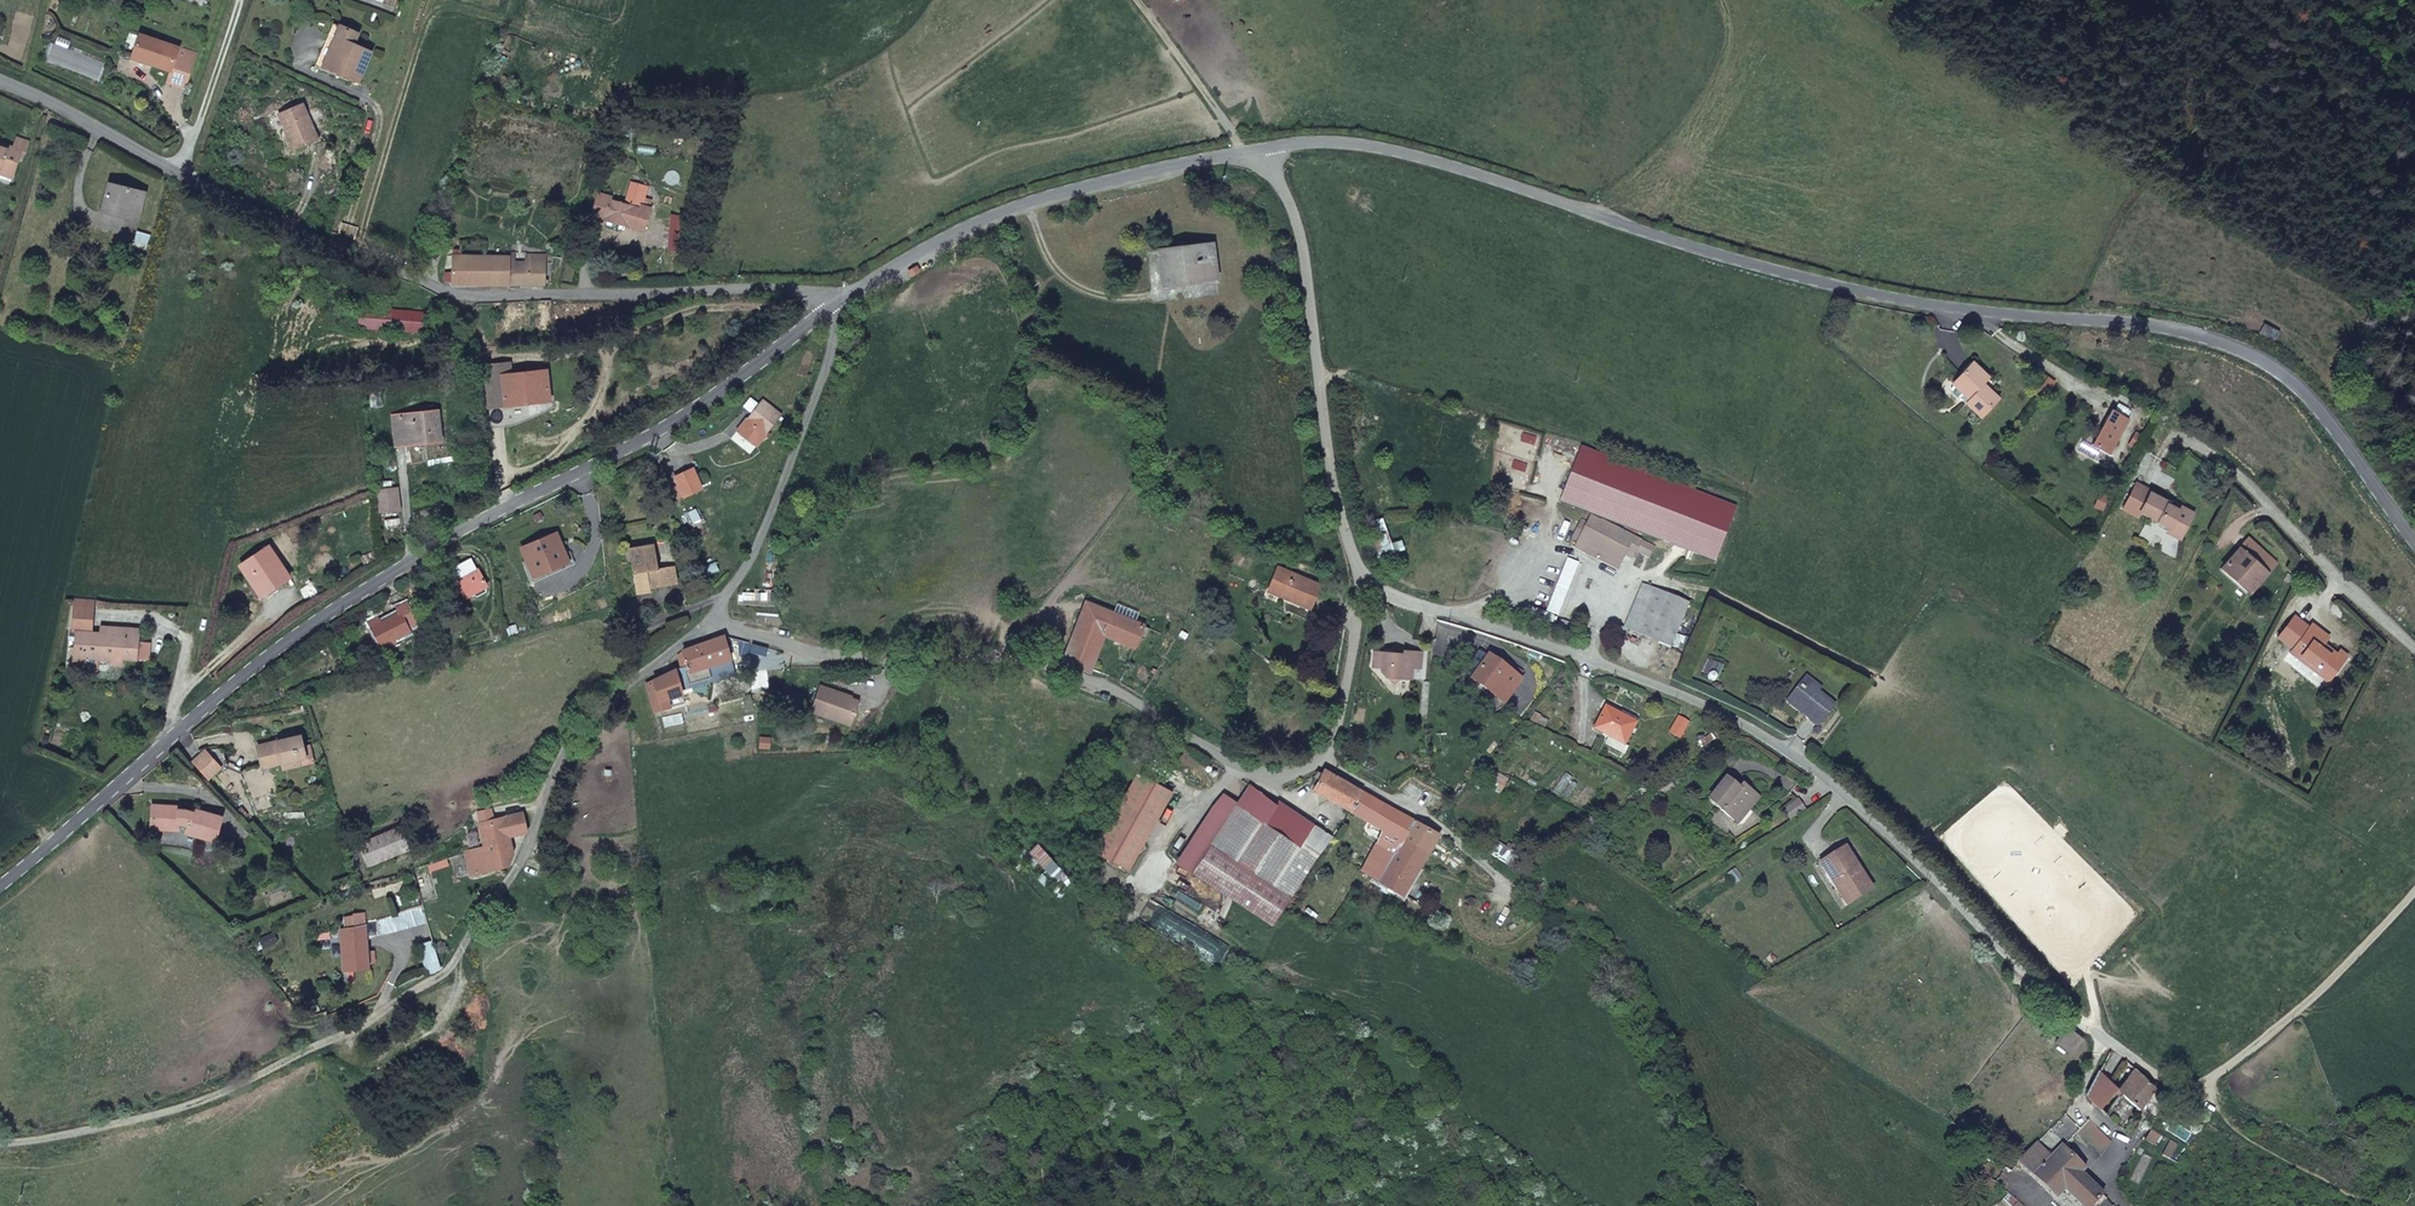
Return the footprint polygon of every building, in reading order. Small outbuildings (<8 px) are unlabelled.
[(324,67),(340,24),(333,21),(316,67),(359,85),(360,81),(324,67)] [(359,33),(340,24),(324,67),(360,81),(370,52),(355,46),(359,33)] [(184,88),(196,54),(140,35),(132,58),(170,72),(166,82),(184,88)] [(287,131),(294,149),(319,138),(304,101),(282,111),(289,130),(287,131)] [(289,130),(282,111),(275,114),(283,133),(287,131),(289,130)] [(630,125),(621,122),(617,132),(627,135),(630,125)] [(14,176),(23,152),(27,153),(31,141),(19,136),(16,147),(0,141),(0,172),(14,176)] [(13,181),(14,176),(0,172),(0,177),(13,181)] [(643,194),(645,186),(628,181),(626,190),(643,194)] [(111,185),(105,210),(140,218),(146,193),(111,185)] [(597,189),(595,196),(609,199),(611,193),(597,189)] [(602,222),(630,230),(636,208),(640,209),(643,194),(626,190),(626,191),(623,203),(609,199),(595,196),(590,214),(603,218),(602,222)] [(636,208),(630,230),(643,234),(650,212),(644,210),(647,195),(643,194),(640,209),(636,208)] [(603,218),(590,214),(588,223),(601,227),(602,222),(603,218)] [(688,226),(671,221),(662,255),(679,260),(688,226)] [(450,288),(545,286),(545,254),(525,253),(525,260),(516,260),(516,253),(486,253),(485,239),(459,240),(459,255),(453,255),(453,274),(447,273),(447,287),(450,288)] [(1161,251),(1166,284),(1213,278),(1209,245),(1161,251)] [(187,251),(178,249),(176,256),(185,259),(187,251)] [(292,284),(284,283),(283,291),(291,292),(292,284)] [(429,332),(430,313),(384,311),(354,309),(354,329),(429,332)] [(1961,403),(1979,416),(1994,400),(1980,387),(1985,383),(1968,367),(1952,384),(1963,395),(1960,398),(1963,401),(1961,403)] [(553,370),(503,378),(501,368),(481,371),(487,404),(507,401),(508,410),(557,402),(553,370)] [(1963,395),(1952,384),(1949,387),(1960,398),(1963,395)] [(783,411),(763,397),(740,430),(760,444),(783,411)] [(1977,418),(1979,416),(1961,403),(1960,404),(1977,418)] [(2107,456),(2126,420),(2109,411),(2090,447),(2107,456)] [(443,439),(441,412),(399,416),(401,444),(443,439)] [(2081,443),(2075,453),(2093,463),(2098,452),(2081,443)] [(1581,449),(1560,502),(1714,563),(1736,510),(1581,449)] [(2191,514),(2177,507),(2172,517),(2164,513),(2167,505),(2148,496),(2149,494),(2135,486),(2120,513),(2136,520),(2138,516),(2165,529),(2164,533),(2178,540),(2191,514)] [(401,508),(398,487),(380,489),(382,510),(401,508)] [(2172,517),(2177,507),(2168,502),(2167,505),(2164,513),(2172,517)] [(1581,519),(1572,537),(1578,540),(1589,546),(1585,552),(1617,569),(1624,554),(1633,536),(1591,516),(1588,522),(1581,519)] [(567,564),(555,536),(523,549),(535,576),(567,564)] [(1639,539),(1633,536),(1624,554),(1631,558),(1634,550),(1639,539)] [(1648,558),(1654,547),(1639,539),(1634,550),(1648,558)] [(1589,546),(1578,540),(1575,547),(1585,552),(1589,546)] [(291,575),(269,541),(240,560),(259,590),(279,578),(282,581),(291,575)] [(657,564),(653,544),(628,547),(635,592),(649,591),(649,586),(676,581),(674,562),(657,564)] [(2239,546),(2221,567),(2248,592),(2266,571),(2239,546)] [(1576,562),(1567,558),(1546,611),(1554,614),(1576,562)] [(479,572),(474,563),(451,574),(456,585),(458,584),(466,601),(491,588),(482,570),(479,572)] [(1282,596),(1312,608),(1321,584),(1280,568),(1272,588),(1283,593),(1282,596)] [(1628,631),(1646,588),(1642,586),(1624,629),(1628,631)] [(1283,593),(1272,588),(1270,591),(1282,596),(1283,593)] [(1688,605),(1646,588),(1628,631),(1671,649),(1688,605)] [(96,601),(78,599),(77,608),(96,610),(96,601)] [(1137,651),(1146,628),(1085,601),(1062,664),(1093,676),(1106,638),(1137,651)] [(423,625),(412,605),(401,611),(404,617),(385,627),(385,628),(376,634),(387,656),(399,649),(397,645),(407,640),(414,636),(413,632),(423,625)] [(96,610),(77,608),(75,633),(79,633),(76,658),(100,659),(111,660),(110,668),(126,670),(127,662),(138,663),(139,644),(141,633),(112,629),(112,636),(101,635),(94,635),(96,610)] [(2309,664),(2323,676),(2340,655),(2331,648),(2322,641),(2320,645),(2315,642),(2318,638),(2323,631),(2305,617),(2284,644),(2292,651),(2296,649),(2310,661),(2309,664)] [(381,622),(372,627),(376,634),(385,628),(381,622)] [(102,627),(101,635),(112,636),(112,629),(102,627)] [(722,638),(683,653),(686,673),(686,675),(728,662),(722,638)] [(409,644),(407,640),(397,645),(399,649),(409,644)] [(150,645),(139,644),(138,663),(148,664),(150,645)] [(2331,648),(2340,655),(2343,652),(2334,644),(2331,648)] [(1427,649),(1408,647),(1408,651),(1397,649),(1378,647),(1377,663),(1385,664),(1385,668),(1392,674),(1416,677),(1416,675),(1416,665),(1426,666),(1427,649)] [(1468,680),(1485,655),(1476,649),(1459,672),(1468,680)] [(1522,682),(1485,655),(1468,680),(1504,706),(1522,682)] [(100,659),(76,658),(75,669),(98,671),(100,659)] [(676,674),(650,683),(655,702),(682,697),(681,691),(733,677),(728,662),(686,675),(686,673),(676,674)] [(1426,676),(1426,666),(1416,665),(1416,675),(1426,676)] [(1803,708),(1800,713),(1818,726),(1833,706),(1818,694),(1822,690),(1806,678),(1790,700),(1803,708)] [(650,683),(643,686),(648,704),(655,702),(650,683)] [(844,696),(819,688),(810,715),(850,727),(858,703),(843,699),(844,696)] [(682,697),(655,702),(658,711),(683,706),(682,697)] [(1790,700),(1787,703),(1800,713),(1803,708),(1790,700)] [(655,702),(648,704),(650,712),(658,711),(655,702)] [(1606,710),(1597,731),(1626,746),(1638,724),(1619,716),(1606,710)] [(1620,712),(1619,716),(1638,724),(1639,721),(1620,712)] [(1690,725),(1680,719),(1670,734),(1681,740),(1690,725)] [(259,748),(264,769),(265,772),(284,768),(286,773),(302,770),(299,753),(306,752),(303,738),(259,748)] [(312,751),(306,752),(299,753),(302,770),(315,768),(312,751)] [(228,756),(196,763),(210,781),(234,773),(228,756)] [(1093,781),(1108,766),(1101,759),(1085,773),(1093,781)] [(1176,788),(1141,769),(1096,848),(1131,867),(1176,788)] [(1320,781),(1313,793),(1348,812),(1362,791),(1326,772),(1324,774),(1319,772),(1314,778),(1320,781)] [(1730,778),(1712,801),(1735,820),(1749,804),(1753,807),(1760,799),(1745,785),(1742,789),(1730,778)] [(1249,813),(1260,795),(1249,788),(1237,805),(1249,813)] [(1362,791),(1348,812),(1380,830),(1375,844),(1360,873),(1378,882),(1416,819),(1362,791)] [(1263,822),(1275,806),(1260,795),(1249,813),(1263,822)] [(1794,819),(1807,810),(1801,801),(1787,810),(1794,819)] [(1331,839),(1278,803),(1275,806),(1263,822),(1288,839),(1292,833),(1305,841),(1308,837),(1326,848),(1331,839)] [(1749,804),(1735,820),(1740,824),(1753,807),(1749,804)] [(1212,844),(1290,894),(1294,887),(1314,858),(1288,839),(1263,822),(1249,813),(1237,805),(1212,844)] [(219,842),(225,819),(196,811),(196,814),(182,813),(182,808),(153,807),(153,828),(180,829),(180,825),(192,826),(190,834),(216,842),(219,842)] [(473,877),(511,864),(515,856),(511,837),(528,833),(525,814),(482,825),(486,849),(466,855),(473,877)] [(1441,834),(1416,819),(1378,882),(1390,889),(1405,896),(1417,874),(1441,834)] [(409,853),(400,829),(356,847),(367,870),(409,853)] [(1314,858),(1318,860),(1326,848),(1308,837),(1305,841),(1292,833),(1288,839),(1314,858)] [(1270,923),(1277,913),(1290,894),(1212,844),(1193,872),(1270,923)] [(1846,844),(1834,851),(1837,856),(1823,865),(1836,886),(1842,883),(1853,901),(1874,888),(1846,844)] [(1837,856),(1834,851),(1820,860),(1823,865),(1837,856)] [(1432,882),(1417,874),(1405,896),(1420,904),(1432,882)] [(1836,886),(1848,904),(1853,901),(1842,883),(1836,886)] [(336,925),(343,969),(365,964),(364,931),(378,929),(375,916),(364,919),(362,908),(351,911),(352,922),(343,924),(336,925)] [(416,924),(431,922),(426,908),(414,909),(416,924)] [(378,929),(416,924),(414,909),(375,916),(378,929)] [(342,912),(343,924),(352,922),(351,911),(342,912)] [(2083,1039),(2067,1026),(2055,1040),(2072,1054),(2083,1039)] [(2122,1091),(2139,1109),(2155,1085),(2138,1068),(2122,1091)] [(2088,1097),(2104,1115),(2122,1091),(2100,1069),(2087,1092),(2088,1097)] [(2113,1141),(2089,1117),(2075,1131),(2099,1156),(2113,1141)] [(2169,1139),(2161,1157),(2168,1161),(2177,1144),(2169,1139)] [(2013,1164),(2053,1200),(2062,1191),(2077,1205),(2094,1205),(2105,1196),(2082,1172),(2084,1171),(2060,1146),(2050,1156),(2036,1143),(2013,1164)]
